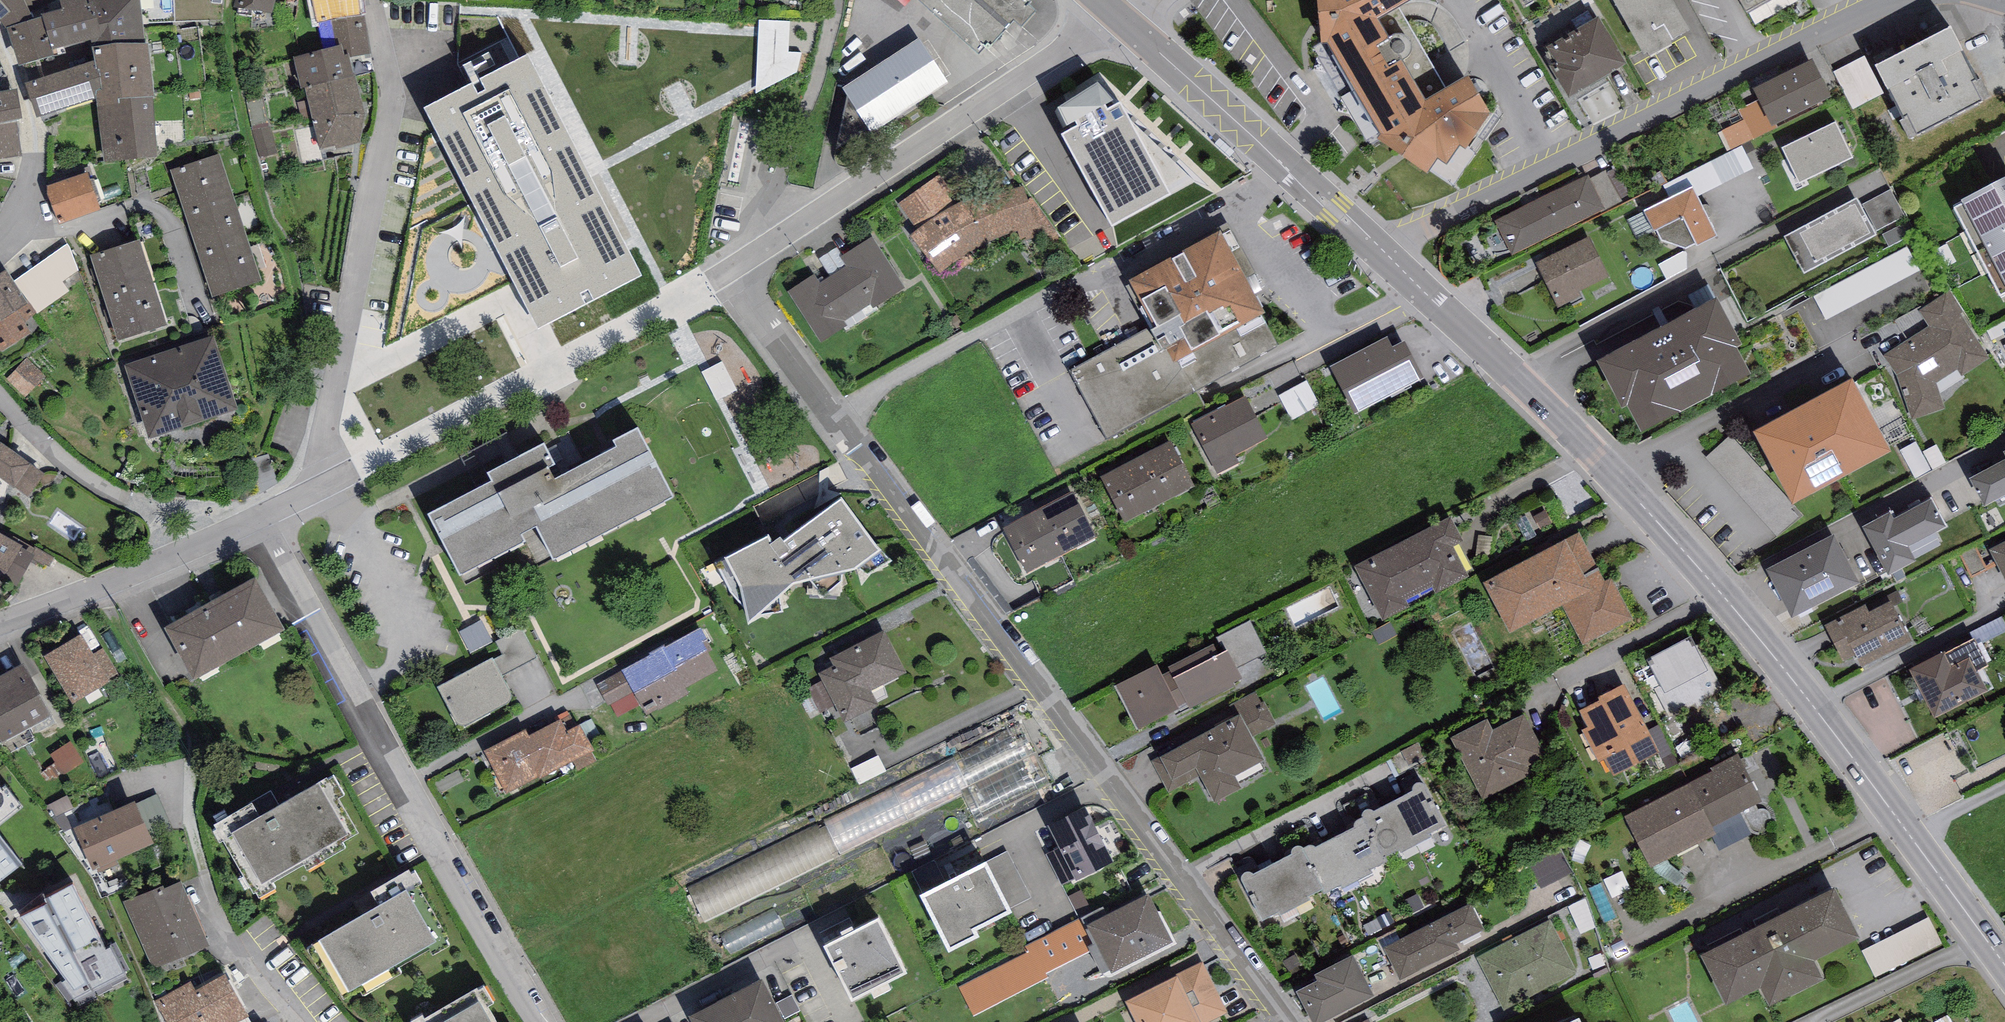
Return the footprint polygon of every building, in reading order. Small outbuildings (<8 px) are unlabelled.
[(7,32),(34,23),(31,14),(59,0),(0,0),(0,24),(7,32)] [(43,21),(52,53),(102,41),(97,22),(93,6),(87,8),(85,0),(59,0),(62,13),(43,18),(43,21)] [(97,22),(102,41),(144,36),(140,0),(96,0),(97,22)] [(234,9),(272,17),(277,0),(237,0),(234,9)] [(361,16),(359,0),(311,0),(317,25),(332,22),(361,16)] [(1028,0),(920,0),(982,55),(1030,1),(1028,0)] [(1322,48),(1328,47),(1380,139),(1378,143),(1427,178),(1437,163),(1446,169),(1459,150),(1465,154),(1490,118),(1468,81),(1447,94),(1400,12),(1420,0),(1317,0),(1322,48)] [(1642,59),(1647,56),(1649,61),(1673,47),(1671,44),(1690,34),(1671,0),(1609,0),(1642,59)] [(1748,13),(1773,0),(1741,0),(1748,13)] [(361,16),(332,22),(338,48),(342,47),(344,58),(349,57),(349,60),(371,56),(364,16),(361,16)] [(762,81),(805,82),(805,50),(795,50),(796,19),(763,18),(762,81)] [(34,23),(7,32),(20,69),(54,60),(52,53),(43,21),(34,23)] [(1600,22),(1547,53),(1556,67),(1550,70),(1568,101),(1627,67),(1600,22)] [(1952,31),(1874,72),(1912,143),(1990,101),(1952,31)] [(920,41),(843,92),(848,99),(869,130),(873,137),(950,86),(920,41)] [(96,93),(97,102),(153,97),(148,46),(94,50),(95,64),(96,72),(100,71),(101,92),(96,93)] [(302,91),(306,90),(356,79),(355,76),(354,76),(349,60),(349,57),(344,58),(342,47),(338,48),(294,60),(302,91)] [(529,58),(420,115),(534,342),(646,285),(529,58)] [(1754,90),(1773,129),(1832,100),(1813,62),(1754,90)] [(96,72),(95,64),(25,87),(36,121),(97,102),(96,93),(101,92),(100,71),(96,72)] [(364,118),(356,79),(306,90),(320,154),(360,145),(364,118)] [(1098,88),(1058,114),(1069,135),(1061,139),(1112,231),(1171,199),(1168,196),(1194,182),(1131,127),(1122,107),(1118,109),(1098,88)] [(22,157),(17,123),(22,122),(17,93),(0,95),(0,160),(22,157)] [(270,94),(252,98),(264,156),(282,152),(270,94)] [(153,97),(97,102),(103,164),(158,160),(153,97)] [(869,130),(848,99),(835,152),(869,130)] [(1752,119),(1726,129),(1733,148),(1760,137),(1752,119)] [(1835,125),(1782,149),(1798,185),(1852,161),(1835,125)] [(1748,143),(1693,172),(1705,195),(1760,166),(1748,143)] [(171,172),(183,210),(232,195),(220,157),(171,172)] [(46,189),(59,227),(100,212),(87,175),(46,189)] [(940,175),(899,204),(918,230),(910,238),(940,275),(946,270),(952,265),(958,273),(974,262),(968,255),(985,243),(1017,233),(1020,244),(1058,232),(1031,198),(1028,200),(1023,187),(994,195),(974,199),(958,205),(940,175)] [(1495,222),(1511,256),(1605,210),(1588,177),(1495,222)] [(1953,213),(2001,302),(2004,300),(2004,186),(1953,213)] [(1693,188),(1643,213),(1654,235),(1657,233),(1661,243),(1685,252),(1695,246),(1698,250),(1717,239),(1693,188)] [(1855,199),(1784,238),(1804,275),(1876,236),(1874,233),(1905,216),(1891,191),(1862,206),(1860,207),(1855,199)] [(183,210),(197,255),(247,239),(232,195),(183,210)] [(1589,238),(1536,264),(1558,309),(1581,297),(1579,292),(1609,278),(1589,238)] [(261,283),(247,239),(197,255),(212,299),(261,283)] [(814,275),(788,292),(821,344),(843,329),(841,325),(879,300),(882,304),(905,289),(872,239),(841,259),(847,269),(820,286),(814,275)] [(90,257),(104,299),(154,283),(140,241),(90,257)] [(1074,372),(1109,437),(1276,347),(1219,241),(1133,287),(1155,329),(1074,372)] [(1831,317),(1926,271),(1914,247),(1819,293),(1831,317)] [(7,352),(44,328),(12,278),(0,286),(0,341),(7,352)] [(168,327),(154,283),(104,299),(118,343),(168,327)] [(1951,292),(1920,311),(1929,325),(1885,355),(1897,371),(1910,421),(1944,410),(1936,384),(1958,371),(1963,377),(1990,360),(1961,315),(1965,312),(1951,292)] [(1718,303),(1597,366),(1622,413),(1627,411),(1640,435),(1750,378),(1736,352),(1742,349),(1718,303)] [(124,367),(149,441),(239,411),(214,337),(124,367)] [(1332,369),(1355,413),(1410,384),(1387,341),(1332,369)] [(31,358),(13,379),(31,395),(49,374),(31,358)] [(709,370),(723,398),(742,389),(728,361),(709,370)] [(1284,392),(1297,418),(1325,405),(1313,378),(1284,392)] [(1853,385),(1754,438),(1792,509),(1891,456),(1853,385)] [(1246,397),(1191,426),(1217,476),(1239,465),(1235,457),(1268,440),(1246,397)] [(545,447),(487,477),(492,486),(428,519),(460,581),(526,547),(522,540),(536,532),(553,564),(673,502),(637,433),(613,445),(617,452),(562,480),(545,447)] [(1171,444),(1136,462),(1159,507),(1194,489),(1171,444)] [(30,499),(46,476),(3,445),(0,447),(0,480),(30,499)] [(1123,525),(1159,507),(1136,462),(1100,480),(1123,525)] [(1970,482),(1984,509),(2004,498),(2004,464),(1970,482)] [(1073,495),(1038,512),(1061,558),(1096,540),(1073,495)] [(1891,516),(1862,531),(1888,579),(1916,564),(1908,550),(1947,530),(1932,502),(1895,522),(1891,516)] [(768,540),(727,564),(742,595),(748,629),(793,588),(855,575),(882,555),(843,503),(783,546),(781,541),(772,548),(768,540)] [(1025,576),(1061,558),(1038,512),(1002,530),(1025,576)] [(1452,520),(1355,567),(1382,622),(1409,609),(1406,603),(1432,590),(1435,596),(1469,579),(1466,573),(1472,571),(1460,546),(1464,545),(1452,520)] [(1580,534),(1483,585),(1510,635),(1562,607),(1582,646),(1633,619),(1612,579),(1606,583),(1580,534)] [(2,580),(18,588),(37,556),(0,535),(0,581),(2,580)] [(1835,538),(1767,574),(1792,622),(1861,586),(1835,538)] [(1989,552),(2004,584),(2004,544),(1989,552)] [(255,581),(164,632),(193,684),(284,633),(255,581)] [(1866,607),(1825,627),(1843,663),(1855,657),(1862,669),(1912,644),(1892,603),(1870,615),(1866,607)] [(1217,639),(1219,643),(1225,654),(1228,653),(1236,669),(1267,654),(1251,622),(1217,639)] [(501,656),(492,661),(501,678),(537,659),(522,629),(495,643),(501,656)] [(650,657),(596,686),(608,707),(610,705),(618,719),(641,707),(647,718),(689,696),(686,690),(718,673),(708,654),(712,652),(701,630),(665,649),(664,646),(649,654),(650,657)] [(885,633),(830,660),(833,667),(818,674),(822,682),(835,707),(843,724),(879,706),(872,693),(906,676),(885,633)] [(81,637),(44,658),(72,706),(109,685),(107,681),(118,674),(103,650),(92,656),(81,637)] [(1691,639),(1647,661),(1660,687),(1654,690),(1669,719),(1723,692),(1707,659),(1702,662),(1691,639)] [(1943,654),(1909,672),(1934,721),(1987,694),(1977,674),(1988,668),(1974,641),(1944,656),(1943,654)] [(1158,666),(1115,687),(1137,731),(1175,713),(1178,720),(1237,691),(1234,684),(1241,680),(1236,669),(1228,653),(1225,654),(1219,643),(1161,672),(1158,666)] [(492,661),(438,690),(461,731),(514,701),(501,678),(492,661)] [(51,718),(24,667),(0,679),(0,743),(1,745),(51,718)] [(1324,706),(1339,699),(1329,680),(1314,687),(1324,706)] [(835,707),(822,682),(807,690),(820,715),(835,707)] [(1659,754),(1625,686),(1597,700),(1599,703),(1580,713),(1588,730),(1583,733),(1599,764),(1604,761),(1613,778),(1659,754)] [(1164,754),(1151,761),(1169,793),(1200,777),(1215,805),(1241,791),(1235,779),(1265,762),(1240,716),(1165,756),(1164,754)] [(1488,721),(1450,740),(1481,802),(1532,777),(1527,768),(1545,759),(1524,716),(1493,731),(1488,721)] [(527,731),(484,753),(506,796),(538,779),(539,781),(593,753),(580,728),(567,734),(560,721),(530,737),(527,731)] [(1034,755),(1018,724),(953,758),(970,794),(984,820),(1050,786),(1034,755)] [(80,741),(57,751),(65,771),(89,760),(80,741)] [(1712,774),(1625,819),(1651,869),(1715,836),(1712,829),(1763,802),(1738,754),(1710,769),(1712,774)] [(970,794),(953,758),(824,821),(841,856),(970,794)] [(252,807),(213,830),(211,831),(220,847),(223,845),(254,898),(256,897),(259,902),(276,893),(273,888),(304,870),(307,875),(346,852),(343,847),(358,838),(338,803),(345,799),(334,781),(328,785),(327,782),(260,821),(252,807)] [(1412,794),(1395,803),(1418,847),(1431,840),(1429,835),(1445,827),(1425,787),(1423,784),(1420,784),(1416,785),(1412,788),(1411,791),(1412,794)] [(21,811),(6,790),(1,794),(0,792),(0,828),(21,811)] [(158,794),(135,804),(150,840),(173,830),(158,794)] [(1361,819),(1363,821),(1384,860),(1386,859),(1397,853),(1399,857),(1418,847),(1395,803),(1373,815),(1371,812),(1368,813),(1364,814),(1361,816),(1361,819)] [(91,873),(153,847),(150,840),(135,804),(73,830),(91,873)] [(1085,810),(1048,829),(1058,850),(1047,856),(1063,888),(1075,882),(1076,884),(1114,865),(1085,810)] [(703,923),(841,856),(824,821),(686,887),(703,923)] [(1354,830),(1335,841),(1358,882),(1372,876),(1371,872),(1388,865),(1386,859),(1384,860),(1363,821),(1354,825),(1353,828),(1354,830)] [(1310,848),(1303,853),(1323,891),(1324,896),(1340,888),(1342,891),(1358,882),(1335,841),(1316,850),(1310,848)] [(1559,847),(1528,863),(1542,890),(1573,874),(1559,847)] [(17,873),(0,849),(0,886),(17,873)] [(1292,857),(1274,866),(1297,909),(1311,903),(1308,898),(1323,891),(1303,853),(1301,850),(1299,849),(1295,850),(1293,852),(1292,854),(1292,857)] [(985,863),(987,866),(1009,910),(1031,898),(1007,852),(985,863)] [(987,866),(919,901),(948,958),(980,942),(977,935),(1013,917),(1009,910),(987,866)] [(1297,909),(1274,866),(1253,878),(1252,875),(1250,874),(1247,874),(1244,876),(1242,878),(1241,882),(1262,923),(1278,915),(1279,917),(1297,909)] [(379,910),(318,945),(348,998),(429,952),(432,957),(449,948),(446,944),(448,943),(419,890),(421,889),(415,877),(412,879),(409,875),(372,897),(379,910)] [(162,888),(124,902),(152,973),(209,950),(183,885),(164,892),(162,888)] [(44,911),(20,923),(66,985),(62,988),(75,1004),(125,980),(111,951),(105,954),(73,890),(42,907),(44,911)] [(1835,893),(1701,959),(1725,1009),(1760,992),(1769,1010),(1823,984),(1813,965),(1860,942),(1835,893)] [(1103,908),(1082,919),(1095,944),(1111,977),(1173,946),(1149,897),(1107,918),(1103,908)] [(1586,900),(1570,908),(1579,934),(1596,928),(1586,900)] [(1472,907),(1385,952),(1401,982),(1459,951),(1457,946),(1485,932),(1472,907)] [(1929,918),(1861,953),(1875,981),(1943,946),(1929,918)] [(1045,974),(1089,953),(1088,938),(1080,920),(1024,948),(1027,954),(959,989),(973,1017),(1047,980),(1045,974)] [(1552,921),(1478,958),(1506,1014),(1580,977),(1552,921)] [(880,923),(824,950),(851,1007),(908,980),(880,923)] [(1601,955),(1588,961),(1597,979),(1609,973),(1601,955)] [(1310,1021),(1328,1021),(1373,998),(1352,959),(1314,979),(1318,985),(1296,996),(1310,1021)] [(1126,1005),(1134,1021),(1211,1021),(1228,1013),(1203,963),(1177,977),(1178,979),(1126,1005)] [(154,1002),(164,1021),(250,1021),(226,976),(196,993),(190,983),(154,1002)] [(690,1021),(782,1021),(762,983),(688,1019),(690,1021)] [(488,1011),(493,1008),(484,992),(478,995),(477,993),(426,1021),(494,1021),(488,1011)]
